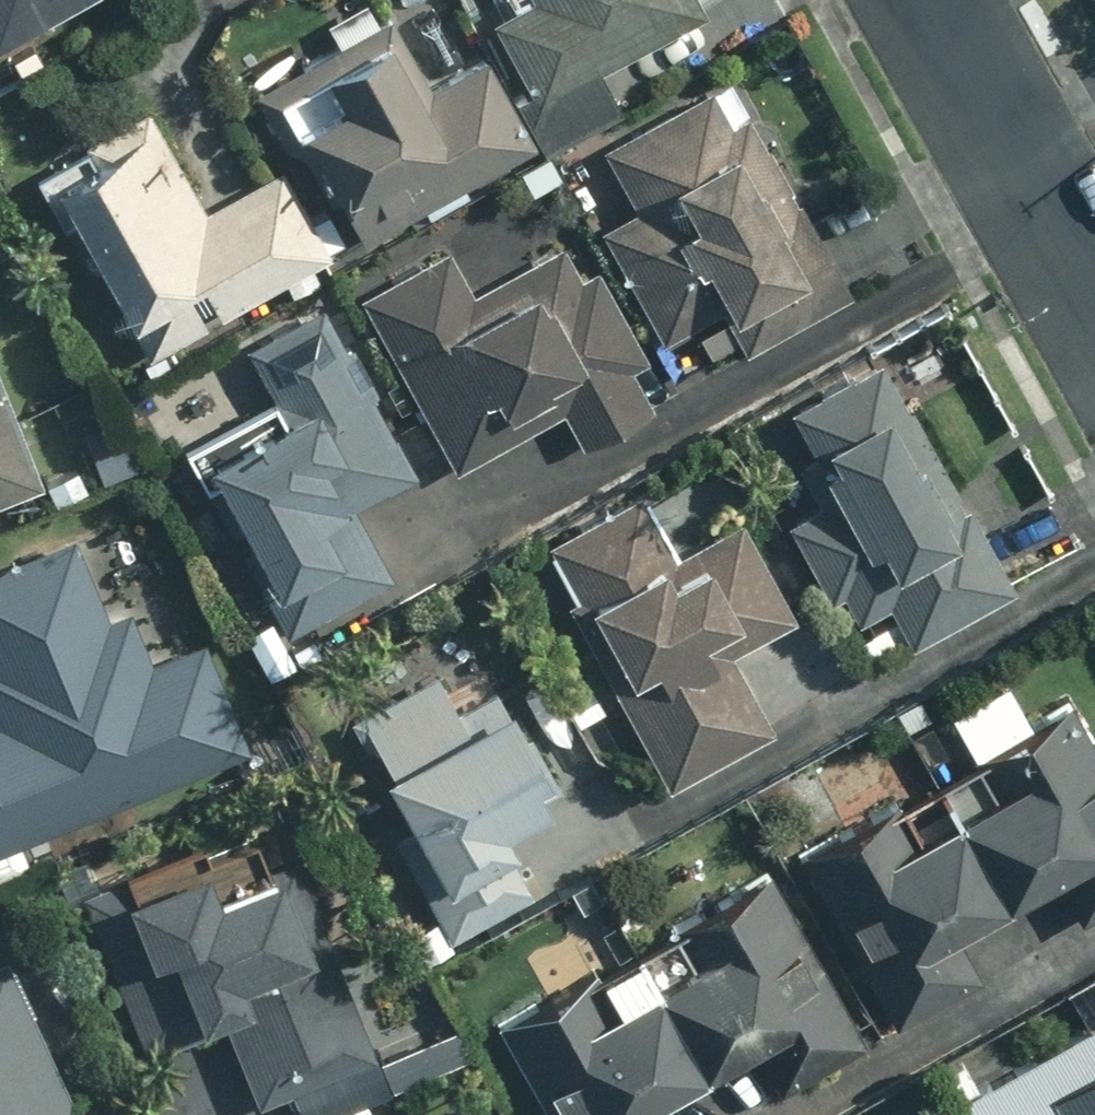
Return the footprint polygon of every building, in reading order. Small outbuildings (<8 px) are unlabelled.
[(69,0),(0,0),(0,37),(69,0)] [(531,168),(625,122),(600,72),(701,22),(695,10),(712,2),(711,0),(473,0),(486,26),(466,36),(531,168)] [(531,168),(466,36),(420,58),(393,4),(244,77),(336,264),(531,168)] [(850,309),(729,84),(593,157),(623,214),(594,229),(657,344),(685,330),(713,383),(850,309)] [(141,121),(29,189),(140,369),(324,257),(270,169),(198,214),(141,121)] [(442,248),(351,299),(454,480),(550,426),(566,453),(651,404),(627,361),(638,355),(568,232),(466,290),(442,248)] [(410,488),(322,305),(229,349),(257,407),(191,439),(288,641),(355,610),(317,532),(410,488)] [(1015,587),(867,355),(769,418),(821,501),(774,531),(845,642),(877,621),(901,659),(1015,587)] [(40,482),(0,385),(0,498),(40,482)] [(629,493),(534,544),(670,788),(769,734),(728,661),(789,627),(735,529),(669,565),(629,493)] [(242,754),(198,645),(151,664),(131,614),(108,623),(72,535),(0,564),(0,852),(242,754)] [(440,661),(326,715),(438,952),(540,904),(506,832),(604,786),(577,729),(609,714),(583,660),(465,715),(440,661)] [(879,1045),(990,981),(973,951),(1060,901),(1078,931),(1094,922),(1094,768),(1061,709),(1028,728),(1004,684),(941,720),(966,763),(779,870),(879,1045)] [(385,1094),(289,861),(263,871),(245,827),(81,895),(146,1053),(218,1024),(255,1114),(285,1102),(291,1114),(335,1114),(385,1094)] [(519,1114),(694,1114),(760,1077),(879,1045),(779,870),(477,1043),(519,1114)] [(0,967),(0,1114),(75,1114),(0,967)] [(1060,993),(1080,1029),(927,1114),(1094,1114),(1094,974),(1060,993)]
